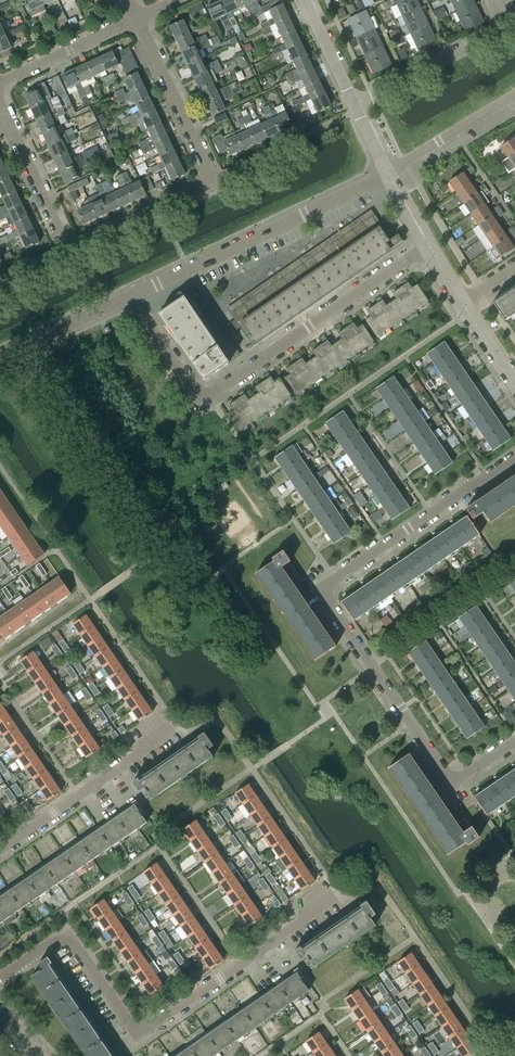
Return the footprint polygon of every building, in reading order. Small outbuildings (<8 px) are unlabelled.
[(44,6),(41,0),(24,0),(30,12),(44,6)] [(234,0),(223,0),(220,2),(226,15),(227,14),(239,9),(234,0)] [(239,9),(246,6),(252,19),(258,16),(250,0),(234,0),(239,9)] [(258,16),(263,14),(270,11),(273,9),(270,3),(260,8),(256,0),(257,0),(250,0),(258,16)] [(271,26),(276,24),(289,18),(283,5),(286,4),(284,0),(277,0),(270,3),(273,9),(270,11),(273,18),(260,25),(263,30),(271,26)] [(417,0),(394,0),(402,16),(421,8),(417,0)] [(442,0),(432,5),(434,10),(444,6),(442,0)] [(473,0),(451,0),(457,13),(475,4),(473,0)] [(358,10),(364,7),(361,1),(355,4),(358,10)] [(228,20),(229,19),(227,14),(226,15),(220,2),(207,7),(213,21),(220,17),(222,23),(223,22),(227,30),(232,27),(228,20)] [(356,11),(352,4),(346,7),(349,14),(356,11)] [(476,31),(486,27),(475,4),(457,13),(453,14),(457,23),(460,21),(465,30),(474,26),(476,31)] [(96,14),(94,8),(86,11),(89,17),(96,14)] [(343,8),(335,12),(338,19),(347,16),(343,8)] [(429,26),(421,8),(402,16),(410,34),(411,34),(429,26)] [(193,21),(205,15),(203,10),(190,16),(193,21)] [(433,12),(437,22),(443,19),(439,10),(433,12)] [(375,29),(366,11),(348,20),(356,38),(375,29)] [(234,17),(229,19),(228,20),(232,27),(237,25),(234,17)] [(68,21),(70,26),(78,23),(76,18),(68,21)] [(295,30),(289,18),(276,24),(282,36),(295,30)] [(177,40),(190,34),(195,31),(192,25),(187,27),(184,21),(170,27),(177,40)] [(0,24),(0,39),(6,36),(11,34),(12,36),(19,33),(17,28),(10,31),(8,28),(3,30),(0,24)] [(429,50),(429,48),(437,43),(429,26),(411,34),(410,34),(405,37),(412,50),(417,47),(419,52),(423,50),(425,52),(429,50)] [(383,47),(375,29),(356,38),(365,56),(383,47)] [(402,37),(399,29),(391,32),(394,40),(402,37)] [(283,51),(288,49),(301,43),(295,30),(282,36),(285,44),(272,50),(275,55),(283,51)] [(193,41),(190,34),(177,40),(182,53),(200,44),(208,40),(206,35),(193,41)] [(0,39),(0,54),(12,48),(6,36),(0,39)] [(217,36),(210,39),(213,46),(220,43),(217,36)] [(349,42),(352,48),(358,45),(356,39),(349,42)] [(208,40),(200,44),(182,53),(188,65),(201,59),(198,52),(211,46),(208,40)] [(301,43),(288,49),(294,62),(307,56),(301,43)] [(246,52),(252,50),(249,44),(243,47),(246,52)] [(119,59),(132,53),(129,47),(116,54),(119,59)] [(383,47),(365,56),(373,74),(392,65),(383,47)] [(285,57),(283,51),(275,55),(275,56),(277,60),(277,61),(285,57)] [(99,58),(106,71),(119,65),(113,52),(99,58)] [(135,59),(132,53),(119,59),(122,66),(135,59)] [(287,80),(295,77),(300,74),(313,68),(307,56),(294,62),(297,69),(284,75),(287,80)] [(87,64),(93,77),(106,71),(99,58),(87,64)] [(125,72),(137,65),(135,59),(122,66),(125,72)] [(194,78),(220,65),(218,60),(205,66),(201,59),(188,65),(194,78)] [(74,70),(81,83),(83,88),(87,96),(91,94),(92,93),(89,85),(96,82),(93,77),(87,64),(74,70)] [(140,71),(137,65),(125,72),(127,78),(140,71)] [(223,71),(220,65),(194,78),(200,91),(213,84),(210,77),(223,71)] [(289,86),(297,82),(302,80),(306,87),(319,81),(313,68),(300,74),(295,77),(287,80),(289,86)] [(87,96),(83,88),(81,83),(74,70),(62,76),(68,89),(75,85),(81,98),(87,96)] [(138,74),(141,72),(140,71),(127,78),(124,79),(130,92),(143,85),(138,74)] [(114,73),(108,76),(112,84),(118,81),(114,73)] [(107,87),(112,84),(108,76),(103,79),(107,87)] [(325,93),(319,81),(306,87),(309,94),(296,100),(298,104),(299,106),(312,100),(325,93)] [(62,83),(58,84),(57,85),(61,94),(66,92),(62,83)] [(213,84),(200,91),(206,103),(219,97),(213,84)] [(149,98),(143,85),(130,92),(131,92),(126,94),(118,98),(120,103),(128,100),(133,98),(136,105),(149,98)] [(224,95),(232,91),(229,85),(221,89),(224,95)] [(25,95),(31,108),(44,102),(38,89),(25,95)] [(118,98),(126,94),(123,89),(115,93),(118,98)] [(235,96),(232,91),(224,95),(226,100),(235,96)] [(325,93),(312,100),(318,112),(331,106),(325,93)] [(225,110),(219,97),(206,103),(212,116),(225,110)] [(136,105),(142,117),(155,111),(149,98),(136,105)] [(50,115),(44,102),(31,108),(37,121),(50,115)] [(273,104),(268,106),(271,114),(277,112),(275,108),(273,104)] [(271,114),(268,106),(262,109),(266,117),(271,114)] [(155,111),(142,117),(137,120),(129,123),(132,129),(145,123),(148,130),(161,124),(155,111)] [(277,112),(271,114),(274,119),(280,132),(292,127),(286,113),(279,117),(277,112)] [(309,112),(301,116),(303,122),(311,118),(309,112)] [(225,113),(213,119),(216,126),(228,120),(225,113)] [(127,118),(129,123),(137,120),(135,114),(127,118)] [(43,133),(56,127),(50,115),(37,121),(43,133)] [(251,124),(252,123),(248,115),(243,118),(247,125),(251,124)] [(235,133),(237,136),(243,150),(256,144),(249,130),(243,118),(238,120),(242,130),(235,133)] [(268,138),(280,132),(274,119),(261,125),(268,138)] [(104,130),(109,128),(105,120),(100,122),(104,130)] [(141,149),(149,145),(154,143),(167,136),(161,124),(148,130),(152,137),(147,139),(139,143),(141,149)] [(261,125),(249,130),(256,144),(268,138),(261,125)] [(59,134),(56,127),(43,133),(49,146),(75,134),(72,128),(59,134)] [(243,150),(237,136),(235,133),(230,135),(231,139),(225,142),(221,134),(213,138),(220,154),(228,150),(231,156),(243,150)] [(54,159),(67,153),(64,145),(77,139),(75,134),(49,146),(54,159)] [(154,143),(149,145),(141,149),(144,154),(157,148),(160,155),(173,149),(167,136),(154,143)] [(508,158),(514,153),(514,138),(514,137),(501,147),(508,158)] [(83,152),(84,154),(86,159),(100,153),(97,146),(83,152)] [(166,168),(179,162),(173,149),(160,155),(166,168)] [(73,165),(67,153),(54,159),(60,171),(73,165)] [(185,175),(179,162),(166,168),(172,181),(185,175)] [(146,173),(146,172),(142,164),(136,167),(140,176),(146,173)] [(73,165),(60,171),(66,184),(79,178),(73,165)] [(10,179),(4,166),(0,168),(0,183),(10,179)] [(127,172),(121,175),(124,183),(125,182),(127,187),(127,188),(133,201),(146,195),(140,182),(133,185),(131,180),(130,180),(127,172)] [(449,182),(457,193),(470,184),(463,173),(449,182)] [(115,193),(121,207),(133,201),(127,188),(127,187),(125,182),(124,183),(121,175),(116,177),(120,185),(119,185),(121,190),(115,193)] [(155,189),(149,177),(143,180),(149,192),(155,189)] [(80,182),(83,187),(90,184),(87,178),(80,182)] [(10,179),(0,183),(0,192),(3,198),(16,191),(10,179)] [(163,180),(155,184),(157,190),(166,186),(163,180)] [(80,182),(68,187),(70,193),(74,201),(79,199),(75,190),(83,187),(80,182)] [(96,186),(109,213),(121,207),(115,193),(108,196),(106,191),(102,183),(96,186)] [(478,194),(470,184),(457,193),(464,204),(478,194)] [(90,205),(96,218),(109,213),(96,186),(91,188),(95,196),(98,201),(91,204),(90,205)] [(16,191),(3,198),(6,205),(1,207),(0,208),(0,215),(4,213),(9,210),(22,204),(16,191)] [(485,205),(478,194),(464,204),(471,214),(485,205)] [(96,218),(90,205),(91,204),(89,200),(83,202),(85,207),(78,210),(84,224),(96,218)] [(0,215),(0,221),(6,218),(9,225),(14,223),(28,217),(22,204),(9,210),(4,213),(0,215)] [(471,214),(479,225),(492,216),(485,205),(471,214)] [(372,216),(233,311),(242,324),(242,325),(250,336),(247,338),(251,345),(402,241),(398,235),(389,241),(381,229),(381,230),(372,216)] [(453,227),(457,233),(474,222),(470,216),(453,227)] [(499,227),(492,216),(479,225),(486,236),(499,227)] [(28,217),(14,223),(18,230),(12,233),(0,239),(0,245),(15,239),(21,236),(34,230),(28,217)] [(486,236),(493,247),(507,238),(499,227),(486,236)] [(40,242),(34,230),(21,236),(27,249),(40,242)] [(455,241),(458,246),(465,241),(461,237),(455,241)] [(514,249),(507,238),(493,247),(501,258),(514,249)] [(463,251),(467,258),(485,247),(481,240),(463,251)] [(2,256),(5,262),(13,258),(10,252),(2,256)] [(408,283),(400,288),(416,311),(421,307),(421,308),(427,304),(427,303),(429,302),(417,285),(412,289),(408,283)] [(410,314),(416,311),(400,288),(392,294),(396,299),(391,303),(403,319),(404,318),(405,319),(411,315),(410,314)] [(514,313),(514,288),(494,303),(505,320),(514,313)] [(228,361),(235,356),(191,292),(160,313),(206,379),(229,363),(228,361)] [(382,300),(374,306),(390,328),(395,324),(396,325),(401,321),(403,319),(391,303),(386,306),(382,300)] [(384,332),(390,328),(374,306),(366,311),(370,317),(365,320),(377,337),(378,336),(379,337),(385,333),(384,332)] [(354,323),(346,328),(361,351),(366,347),(367,348),(373,344),(373,343),(374,342),(363,325),(357,329),(354,323)] [(356,354),(361,351),(346,328),(338,334),(342,339),(337,343),(348,360),(350,359),(356,355),(356,354)] [(328,340),(320,346),(335,368),(341,365),(341,366),(347,361),(348,360),(337,343),(332,346),(328,340)] [(434,365),(452,353),(445,342),(426,354),(434,365)] [(330,372),(335,368),(320,346),(312,351),(316,357),(311,360),(322,377),(324,376),(324,377),(330,373),(330,372)] [(459,364),(452,353),(434,365),(441,376),(459,364)] [(302,358),(294,363),(310,386),(315,382),(315,383),(321,379),(321,378),(322,377),(311,360),(306,364),(302,358)] [(304,390),(310,386),(294,363),(286,369),(290,375),(285,378),(297,395),(298,394),(299,395),(305,390),(304,390)] [(467,374),(459,364),(441,376),(449,387),(467,374)] [(474,385),(467,374),(449,387),(456,397),(474,385)] [(271,377),(263,382),(278,404),(284,401),(284,402),(290,398),(290,397),(291,396),(280,379),(275,382),(271,377)] [(376,389),(383,400),(401,388),(394,377),(376,389)] [(431,380),(426,383),(430,389),(435,386),(431,380)] [(273,408),(278,404),(263,382),(255,388),(259,393),(254,397),(265,413),(267,412),(267,413),(273,409),(273,408)] [(420,384),(415,388),(419,395),(425,391),(420,384)] [(481,396),(474,385),(456,397),(463,408),(481,396)] [(383,400),(391,411),(409,398),(401,388),(383,400)] [(245,394),(237,400),(253,422),(258,419),(264,415),(264,414),(265,413),(254,397),(249,400),(245,394)] [(489,406),(481,396),(463,408),(471,419),(489,406)] [(432,402),(428,397),(423,400),(426,406),(432,402)] [(391,411),(398,421),(416,409),(409,398),(391,411)] [(247,426),(253,422),(237,400),(229,405),(233,411),(228,414),(239,431),(241,430),(242,431),(248,427),(247,426)] [(450,408),(445,401),(441,404),(445,411),(450,408)] [(496,417),(489,406),(471,419),(478,430),(496,417)] [(430,419),(439,413),(435,408),(427,413),(430,419)] [(398,421),(405,432),(423,420),(416,409),(398,421)] [(333,434),(351,422),(343,411),(325,423),(333,434)] [(503,428),(496,417),(478,430),(485,440),(503,428)] [(405,432),(413,443),(431,430),(423,420),(405,432)] [(358,433),(351,422),(333,434),(340,445),(358,433)] [(511,439),(503,428),(485,440),(493,451),(511,439)] [(413,443),(420,453),(438,441),(437,440),(431,430),(413,443)] [(438,441),(440,444),(452,435),(449,431),(437,440),(438,441)] [(366,443),(358,433),(340,445),(347,456),(366,443)] [(467,434),(462,437),(466,442),(470,439),(467,434)] [(477,454),(481,451),(479,449),(484,445),(483,443),(481,440),(472,447),(477,454)] [(420,453),(427,464),(445,452),(440,444),(438,441),(420,453)] [(373,454),(366,443),(347,456),(355,467),(373,454)] [(274,458),(282,469),(300,457),(298,453),(293,446),(274,458)] [(304,448),(298,453),(300,457),(307,452),(304,448)] [(333,456),(329,450),(325,453),(329,459),(333,456)] [(445,452),(427,464),(435,475),(453,463),(445,452)] [(380,465),(373,454),(355,467),(362,477),(380,465)] [(307,467),(300,457),(282,469),(289,480),(307,467)] [(388,476),(380,465),(362,477),(369,488),(388,476)] [(289,480),(296,491),(315,478),(307,467),(289,480)] [(395,486),(388,476),(369,488),(377,499),(395,486)] [(322,489),(315,478),(296,491),(304,501),(322,489)] [(477,502),(470,506),(478,516),(483,512),(491,523),(514,506),(514,479),(479,504),(477,502)] [(338,483),(332,487),(336,492),(341,488),(338,483)] [(402,497),(395,486),(377,499),(384,509),(402,497)] [(304,501),(311,512),(329,499),(322,489),(304,501)] [(363,490),(356,494),(362,505),(369,501),(363,490)] [(4,496),(0,499),(0,513),(11,506),(4,496)] [(348,506),(352,503),(348,497),(344,500),(348,506)] [(410,508),(402,497),(384,509),(392,520),(410,508)] [(337,510),(329,499),(311,512),(318,523),(337,510)] [(0,513),(0,525),(1,527),(18,515),(11,506),(0,513)] [(353,507),(347,511),(353,518),(358,514),(353,507)] [(318,523),(326,533),(344,521),(337,510),(318,523)] [(379,519),(375,513),(370,517),(374,522),(379,519)] [(1,527),(8,536),(24,525),(18,515),(1,527)] [(467,516),(449,529),(461,547),(480,535),(467,516)] [(351,532),(344,521),(326,533),(333,544),(351,532)] [(8,536),(14,546),(31,535),(24,525),(8,536)] [(449,529),(431,541),(444,560),(461,547),(449,529)] [(31,535),(14,546),(21,556),(38,544),(31,535)] [(431,541),(413,553),(426,572),(444,560),(431,541)] [(21,556),(28,566),(45,554),(38,544),(21,556)] [(484,555),(478,560),(481,564),(493,556),(487,547),(481,551),(484,555)] [(256,573),(256,574),(315,660),(334,647),(336,646),(286,572),(292,568),(293,567),(289,562),(291,561),(284,551),(272,558),(274,561),(256,573)] [(413,553),(395,565),(408,584),(426,572),(413,553)] [(470,562),(464,566),(468,573),(475,568),(470,562)] [(395,565),(377,578),(390,596),(408,584),(395,565)] [(60,577),(51,583),(62,600),(71,593),(60,577)] [(377,578),(359,590),(372,609),(390,596),(377,578)] [(51,583),(42,589),(53,606),(62,600),(51,583)] [(42,589),(33,595),(45,611),(53,606),(42,589)] [(372,609),(359,590),(341,602),(354,621),(372,609)] [(36,617),(45,611),(33,595),(25,601),(36,617)] [(16,606),(28,623),(36,617),(25,601),(16,606)] [(466,629),(484,617),(477,605),(458,618),(466,629)] [(19,629),(28,623),(16,606),(8,612),(19,629)] [(8,612),(0,618),(0,620),(11,635),(19,629),(8,612)] [(73,624),(81,635),(94,626),(86,615),(73,624)] [(385,617),(380,620),(386,627),(390,624),(385,617)] [(491,627),(484,617),(466,629),(473,640),(491,627)] [(2,641),(11,635),(0,620),(0,638),(2,641)] [(54,631),(59,641),(76,632),(72,623),(54,631)] [(101,637),(94,626),(81,635),(88,646),(101,637)] [(499,638),(491,627),(473,640),(481,650),(499,638)] [(438,641),(443,637),(439,631),(434,635),(438,641)] [(45,650),(54,644),(49,636),(39,642),(45,650)] [(88,646),(96,656),(108,648),(101,637),(88,646)] [(488,661),(506,649),(499,638),(481,650),(488,661)] [(59,643),(62,648),(67,645),(63,640),(59,643)] [(408,653),(415,663),(433,651),(426,640),(408,653)] [(51,648),(55,653),(60,650),(56,645),(51,648)] [(70,650),(67,645),(62,648),(65,653),(70,650)] [(116,658),(108,648),(96,656),(103,667),(116,658)] [(506,649),(488,661),(494,670),(495,672),(513,659),(506,649)] [(63,655),(60,650),(55,653),(58,658),(63,655)] [(441,662),(433,651),(415,663),(423,674),(441,662)] [(20,660),(28,671),(41,663),(33,652),(20,660)] [(103,667),(110,678),(123,669),(116,658),(103,667)] [(513,659),(495,672),(497,674),(503,683),(514,674),(514,662),(513,659)] [(73,664),(77,669),(79,668),(82,666),(78,661),(73,664)] [(423,674),(430,685),(448,673),(441,662),(423,674)] [(28,671),(35,682),(48,673),(41,663),(28,671)] [(66,669),(69,674),(74,671),(71,666),(66,669)] [(85,671),(82,666),(79,668),(77,669),(80,674),(85,671)] [(130,680),(123,669),(110,678),(118,689),(130,680)] [(495,672),(494,670),(487,674),(490,679),(497,674),(495,672)] [(78,676),(74,671),(69,674),(73,679),(78,676)] [(48,673),(35,682),(43,693),(55,684),(48,673)] [(455,683),(448,673),(430,685),(437,696),(455,683)] [(503,683),(510,693),(514,690),(514,674),(503,683)] [(118,689),(125,699),(138,691),(130,680),(118,689)] [(88,686),(91,691),(96,688),(93,683),(88,686)] [(437,696),(445,707),(463,694),(455,683),(437,696)] [(43,693),(50,704),(63,695),(55,684),(43,693)] [(81,691),(84,696),(89,693),(86,688),(81,691)] [(100,693),(96,688),(91,691),(95,696),(100,693)] [(145,701),(138,691),(125,699),(132,710),(145,701)] [(92,698),(89,693),(84,696),(88,701),(92,698)] [(470,705),(463,694),(445,707),(452,717),(470,705)] [(50,704),(57,714),(70,706),(63,695),(50,704)] [(132,710),(140,721),(153,712),(145,701),(132,710)] [(103,707),(106,712),(111,709),(108,704),(103,707)] [(2,705),(0,707),(0,722),(9,716),(2,705)] [(452,717),(459,728),(478,716),(470,705),(452,717)] [(57,714),(65,725),(78,716),(70,706),(57,714)] [(95,712),(99,717),(104,714),(100,709),(95,712)] [(114,714),(111,709),(106,712),(110,717),(114,714)] [(107,719),(104,714),(99,717),(102,722),(107,719)] [(9,716),(0,722),(0,730),(4,736),(17,727),(9,716)] [(65,725),(72,736),(85,727),(78,716),(65,725)] [(485,726),(478,716),(459,728),(467,739),(485,726)] [(121,734),(126,731),(122,726),(118,729),(121,734)] [(24,738),(17,727),(4,736),(11,746),(24,738)] [(72,736),(80,747),(92,738),(85,727),(72,736)] [(114,739),(119,736),(115,731),(110,734),(114,739)] [(132,782),(133,782),(139,792),(145,788),(147,791),(149,794),(152,799),(213,757),(209,750),(208,749),(214,746),(205,732),(198,737),(200,739),(141,781),(139,778),(132,782)] [(31,748),(24,738),(11,746),(19,757),(31,748)] [(100,749),(92,738),(80,747),(87,758),(100,749)] [(39,759),(31,748),(19,757),(26,768),(39,759)] [(460,827),(444,804),(410,754),(407,755),(389,768),(448,855),(466,842),(468,845),(480,837),(472,826),(471,827),(467,822),(460,827)] [(46,770),(39,759),(26,768),(33,779),(46,770)] [(5,767),(0,770),(3,775),(8,772),(5,767)] [(54,781),(46,770),(33,779),(41,789),(54,781)] [(510,772),(493,784),(505,803),(514,796),(514,779),(510,772)] [(61,792),(54,781),(41,789),(48,800),(61,792)] [(11,787),(14,792),(20,788),(16,783),(11,787)] [(235,793),(243,804),(256,795),(248,784),(235,793)] [(493,784),(474,797),(487,815),(505,803),(493,784)] [(4,791),(7,797),(12,793),(9,788),(4,791)] [(23,793),(20,788),(14,792),(18,797),(23,793)] [(16,798),(12,793),(7,797),(11,802),(16,798)] [(263,806),(256,795),(243,804),(250,815),(263,806)] [(147,822),(141,814),(144,812),(136,800),(132,803),(133,805),(0,897),(0,923),(147,822)] [(31,805),(26,808),(29,814),(35,810),(31,805)] [(250,815),(258,825),(271,817),(263,806),(250,815)] [(221,812),(224,817),(229,813),(226,808),(221,812)] [(213,817),(217,822),(222,818),(218,813),(213,817)] [(233,819),(229,813),(224,817),(228,822),(233,819)] [(278,827),(271,817),(258,825),(265,836),(278,827)] [(225,824),(222,818),(217,822),(220,827),(225,824)] [(183,829),(190,840),(203,831),(195,820),(183,829)] [(265,836),(273,847),(285,838),(278,827),(265,836)] [(235,833),(239,838),(244,835),(240,830),(235,833)] [(190,840),(198,851),(210,842),(203,831),(190,840)] [(228,838),(232,843),(237,840),(233,835),(228,838)] [(248,840),(244,835),(239,838),(242,843),(248,840)] [(293,849),(285,838),(273,847),(280,858),(293,849)] [(240,845),(237,840),(232,843),(235,848),(240,845)] [(198,851),(205,862),(218,853),(210,842),(198,851)] [(246,849),(254,860),(259,856),(255,851),(254,852),(250,846),(246,849)] [(280,858),(287,868),(300,859),(293,849),(280,858)] [(205,862),(212,872),(225,864),(218,853),(205,862)] [(246,865),(251,861),(248,856),(243,860),(246,865)] [(262,861),(259,856),(254,860),(262,871),(266,868),(261,862),(262,861)] [(307,870),(300,859),(287,868),(295,879),(307,870)] [(255,866),(251,861),(246,865),(250,870),(255,866)] [(144,872),(151,883),(164,874),(157,863),(144,872)] [(212,872),(220,883),(233,874),(225,864),(212,872)] [(295,879),(302,890),(315,881),(307,870),(295,879)] [(265,876),(268,881),(273,878),(270,872),(265,876)] [(172,885),(164,874),(151,883),(159,893),(172,885)] [(220,883),(227,894),(240,885),(233,874),(220,883)] [(258,881),(261,886),(266,883),(263,878),(258,881)] [(277,883),(273,878),(268,881),(272,886),(277,883)] [(270,888),(266,883),(261,886),(265,891),(270,888)] [(133,885),(128,888),(132,896),(138,892),(134,887),(133,885)] [(159,893),(166,904),(179,895),(172,885),(159,893)] [(227,894),(235,904),(247,896),(240,885),(227,894)] [(276,892),(283,903),(289,900),(281,889),(276,892)] [(122,896),(125,901),(130,897),(127,892),(122,896)] [(141,897),(138,892),(132,896),(136,901),(141,897)] [(186,906),(179,895),(166,904),(174,915),(186,906)] [(235,904),(242,915),(255,906),(247,896),(235,904)] [(134,902),(130,897),(125,901),(129,906),(134,902)] [(91,908),(98,919),(111,910),(104,899),(91,908)] [(276,908),(281,905),(278,899),(272,903),(276,908)] [(303,949),(301,946),(295,950),(302,960),(307,957),(309,959),(311,962),(314,967),(376,925),(371,919),(371,918),(376,914),(367,901),(361,905),(362,908),(303,949)] [(174,915),(181,926),(194,917),(186,906),(174,915)] [(255,906),(242,915),(250,926),(262,918),(255,906)] [(144,912),(147,917),(152,914),(149,908),(144,912)] [(98,919),(106,930),(119,921),(111,910),(98,919)] [(136,917),(140,922),(145,919),(141,914),(136,917)] [(156,919),(152,914),(147,917),(151,922),(156,919)] [(201,928),(194,917),(181,926),(188,936),(201,928)] [(148,924),(145,919),(140,922),(143,927),(148,924)] [(106,930),(113,941),(126,932),(119,921),(106,930)] [(188,936),(196,947),(208,938),(201,928),(188,936)] [(158,933),(162,939),(167,935),(164,930),(158,933)] [(113,941),(121,951),(133,942),(126,932),(113,941)] [(155,944),(160,940),(156,935),(151,939),(155,944)] [(171,940),(167,935),(162,939),(165,944),(171,940)] [(208,938),(196,947),(192,950),(194,954),(199,951),(203,958),(216,949),(208,938)] [(163,945),(160,940),(155,944),(158,949),(163,945)] [(121,951),(128,962),(141,953),(133,942),(121,951)] [(223,960),(216,949),(203,958),(211,969),(223,960)] [(173,955),(177,960),(182,957),(178,951),(173,955)] [(128,962),(135,973),(148,964),(141,953),(128,962)] [(398,962),(405,973),(418,964),(411,953),(398,962)] [(169,965),(174,962),(171,956),(166,960),(169,965)] [(38,963),(42,969),(39,971),(32,976),(87,1055),(113,1055),(50,964),(52,962),(48,957),(38,963)] [(185,962),(182,957),(177,960),(180,965),(185,962)] [(178,967),(174,962),(169,965),(173,970),(178,967)] [(135,973),(143,984),(156,975),(148,964),(135,973)] [(426,975),(418,964),(405,973),(413,984),(426,975)] [(309,990),(303,982),(306,980),(298,968),(294,971),(295,973),(175,1055),(214,1055),(309,990)] [(193,973),(188,977),(192,982),(197,978),(193,973)] [(156,975),(143,984),(150,995),(163,986),(156,975)] [(413,984),(420,994),(433,985),(426,975),(413,984)] [(383,981),(386,986),(391,982),(388,977),(383,981)] [(375,986),(379,991),(384,987),(381,982),(375,986)] [(395,987),(391,982),(386,986),(390,991),(395,987)] [(440,996),(433,985),(420,994),(428,1005),(440,996)] [(388,992),(384,987),(379,991),(382,996),(388,992)] [(345,998),(352,1009),(365,1001),(357,989),(345,998)] [(428,1005),(435,1016),(448,1007),(440,996),(428,1005)] [(397,1002),(401,1007),(406,1004),(403,999),(397,1002)] [(352,1009),(360,1020),(372,1011),(365,1001),(352,1009)] [(390,1007),(394,1012),(399,1009),(395,1004),(390,1007)] [(410,1009),(406,1004),(401,1007),(404,1012),(410,1009)] [(455,1018),(448,1007),(435,1016),(442,1027),(455,1018)] [(402,1014),(399,1009),(394,1012),(397,1017),(402,1014)] [(360,1020),(367,1031),(380,1022),(372,1011),(360,1020)] [(442,1027),(450,1037),(462,1029),(455,1018),(442,1027)] [(412,1024),(416,1029),(421,1025),(417,1020),(412,1024)] [(367,1031),(374,1042),(387,1033),(380,1022),(367,1031)] [(413,1030),(410,1025),(405,1029),(408,1034),(413,1030)] [(424,1031),(421,1025),(416,1029),(419,1034),(424,1031)] [(470,1039),(462,1029),(450,1037),(457,1048),(470,1039)] [(412,1039),(417,1035),(413,1030),(408,1034),(412,1039)] [(306,1041),(313,1052),(326,1043),(319,1032),(306,1041)] [(374,1042),(382,1052),(394,1044),(387,1033),(374,1042)] [(462,1055),(469,1055),(477,1050),(470,1039),(457,1048),(462,1055)] [(427,1045),(430,1050),(436,1047),(432,1042),(427,1045)] [(326,1043),(313,1052),(316,1055),(330,1055),(333,1054),(326,1043)] [(384,1055),(399,1055),(402,1054),(394,1044),(382,1052),(384,1055)] [(428,1052),(425,1047),(419,1050),(423,1055),(428,1052)] [(439,1052),(436,1047),(430,1050),(434,1055),(439,1052)]
